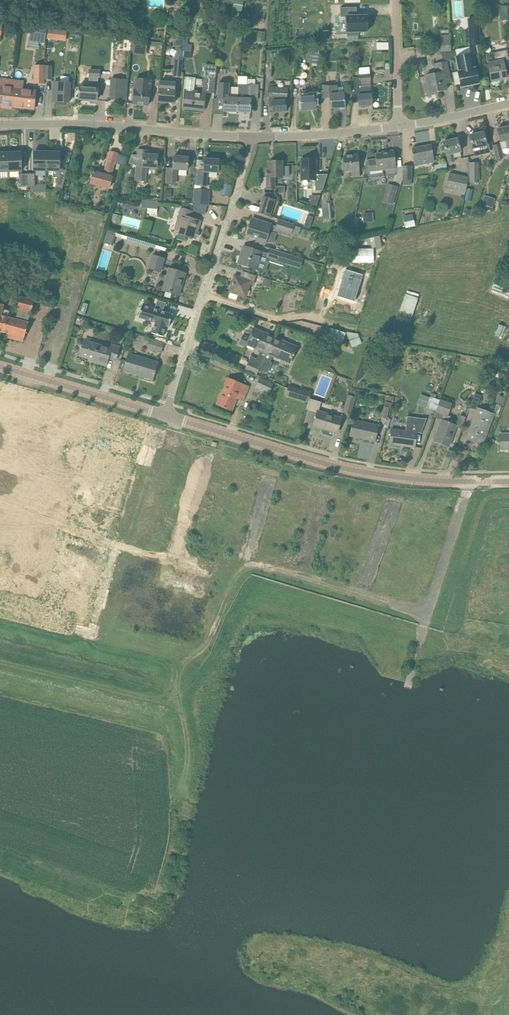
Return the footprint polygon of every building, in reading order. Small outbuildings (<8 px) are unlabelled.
[(233,11),(243,12),(244,0),(246,0),(234,0),(233,11)] [(355,36),(364,36),(364,16),(354,16),(354,6),(338,6),(338,16),(344,16),(344,40),(355,40),(355,36)] [(478,19),(468,19),(470,45),(480,45),(478,19)] [(139,31),(138,39),(146,40),(146,32),(139,31)] [(440,40),(441,53),(451,52),(451,39),(450,36),(443,36),(443,40),(440,40)] [(192,44),(188,44),(188,42),(188,37),(184,37),(183,48),(182,58),(190,59),(192,44)] [(486,55),(491,81),(507,78),(505,68),(504,64),(508,63),(508,61),(506,50),(486,55)] [(474,68),(471,54),(456,57),(459,72),(458,72),(461,87),(479,83),(475,68),(474,68)] [(409,71),(410,94),(423,91),(423,92),(428,90),(429,91),(435,90),(435,92),(447,90),(446,84),(452,83),(448,60),(435,63),(437,74),(425,76),(418,78),(416,70),(409,71)] [(217,65),(205,64),(204,77),(216,79),(217,65)] [(44,84),(44,80),(44,65),(34,65),(34,84),(44,84)] [(354,86),(351,86),(352,103),(359,102),(359,106),(372,105),(372,94),(371,94),(371,87),(371,82),(370,74),(370,68),(359,68),(359,75),(359,77),(355,78),(354,78),(354,86)] [(100,70),(89,70),(88,77),(92,77),(92,85),(80,84),(79,99),(97,100),(98,86),(97,86),(98,77),(100,78),(100,70)] [(195,78),(187,77),(183,109),(203,111),(205,91),(194,90),(195,78)] [(239,84),(239,88),(237,112),(250,113),(251,100),(257,100),(257,84),(247,84),(247,80),(245,77),(239,77),(239,84)] [(17,108),(19,94),(8,92),(10,79),(0,78),(0,106),(17,108)] [(19,94),(17,108),(18,108),(18,107),(34,109),(35,100),(36,91),(23,89),(24,81),(10,79),(8,92),(19,94)] [(146,80),(136,79),(135,89),(134,89),(133,104),(148,105),(150,90),(145,90),(146,80)] [(69,83),(55,82),(53,102),(61,102),(62,104),(66,105),(67,103),(69,103),(70,88),(75,89),(75,80),(70,80),(69,83)] [(176,82),(160,81),(158,102),(174,103),(176,82)] [(224,112),(237,112),(239,88),(229,88),(229,83),(219,83),(219,99),(224,99),(224,112)] [(338,86),(330,86),(331,95),(330,95),(331,108),(345,107),(344,94),(343,94),(343,88),(338,88),(338,86)] [(288,88),(269,87),(269,98),(269,108),(272,108),(273,112),(286,112),(286,102),(287,101),(288,88)] [(315,97),(301,98),(302,111),(316,110),(315,97)] [(497,129),(500,142),(505,140),(507,148),(508,148),(508,126),(497,129)] [(484,132),(469,136),(472,148),(473,148),(475,155),(490,152),(488,144),(486,145),(484,132)] [(457,139),(443,142),(448,163),(455,161),(453,152),(460,151),(457,139)] [(497,161),(504,159),(500,144),(493,146),(497,161)] [(431,145),(412,149),(415,165),(424,164),(423,159),(434,157),(431,145)] [(46,171),(47,151),(39,151),(39,152),(34,152),(33,170),(46,171)] [(54,151),(47,151),(46,171),(59,171),(60,153),(54,152),(54,151)] [(93,172),(90,183),(109,188),(113,177),(112,176),(118,153),(110,151),(104,174),(93,172)] [(369,170),(370,172),(396,169),(394,151),(387,152),(387,153),(376,155),(376,159),(368,160),(369,170)] [(8,152),(0,152),(0,153),(0,172),(9,171),(8,152)] [(16,152),(8,152),(9,171),(22,171),(21,153),(16,153),(16,152)] [(158,155),(143,154),(142,166),(136,166),(135,180),(146,181),(147,167),(157,168),(158,155)] [(359,169),(358,155),(343,157),(344,170),(351,170),(352,178),(360,177),(359,169)] [(188,157),(174,156),(173,168),(167,168),(166,183),(177,183),(178,170),(187,171),(188,157)] [(316,158),(301,158),(301,179),(316,179),(316,158)] [(225,160),(204,159),(203,171),(197,170),(196,185),(206,186),(208,172),(224,174),(225,160)] [(282,161),(269,161),(269,169),(266,169),(266,177),(267,177),(267,189),(275,189),(276,177),(282,177),(289,177),(289,167),(282,167),(282,161)] [(435,165),(434,173),(447,170),(447,162),(435,165)] [(479,162),(470,162),(470,182),(479,182),(479,162)] [(412,166),(403,166),(403,180),(412,180),(412,166)] [(445,189),(465,192),(468,177),(449,173),(445,189)] [(66,176),(59,174),(56,187),(62,189),(66,176)] [(223,183),(220,195),(228,197),(231,185),(223,183)] [(208,205),(209,191),(194,189),(193,204),(208,205)] [(398,195),(386,191),(382,207),(393,210),(398,195)] [(316,220),(333,219),(332,203),(330,203),(330,202),(332,202),(332,201),(330,201),(330,192),(323,192),(324,203),(322,203),(323,209),(319,209),(320,217),(316,217),(316,220)] [(482,205),(493,208),(496,198),(485,195),(482,205)] [(276,200),(264,196),(258,213),(271,217),(276,200)] [(194,206),(183,203),(175,227),(180,228),(178,233),(196,239),(196,237),(198,237),(199,232),(198,232),(201,221),(190,218),(194,206)] [(122,216),(112,213),(110,220),(120,223),(122,216)] [(364,222),(373,221),(373,213),(364,214),(364,222)] [(403,217),(406,229),(415,226),(412,215),(403,217)] [(271,225),(252,219),(247,235),(257,238),(256,242),(265,244),(271,225)] [(295,225),(279,220),(276,230),(292,235),(295,225)] [(117,233),(107,229),(102,242),(113,246),(117,233)] [(385,248),(410,243),(408,230),(369,238),(370,247),(374,246),(376,254),(386,252),(385,248)] [(257,270),(261,256),(262,252),(246,247),(244,253),(242,252),(238,263),(257,270)] [(262,252),(261,256),(301,269),(304,259),(270,248),(268,254),(262,252)] [(149,268),(161,271),(165,258),(153,254),(149,268)] [(365,269),(348,264),(340,289),(357,295),(365,269)] [(185,273),(170,269),(163,291),(178,295),(182,284),(181,284),(182,281),(183,281),(185,273)] [(0,277),(0,282),(7,284),(9,278),(0,275),(0,277)] [(251,280),(234,275),(229,292),(246,298),(251,280)] [(263,285),(270,288),(272,280),(265,278),(263,285)] [(31,313),(34,300),(21,297),(17,309),(18,309),(16,319),(11,318),(7,333),(9,334),(8,337),(23,341),(24,338),(28,323),(28,322),(30,313),(31,313)] [(155,309),(150,308),(145,306),(145,307),(142,306),(139,316),(141,317),(141,318),(146,320),(155,323),(152,333),(157,335),(156,335),(158,336),(158,335),(163,337),(163,336),(166,326),(168,327),(169,327),(170,322),(169,322),(170,319),(171,319),(173,314),(172,314),(163,312),(165,303),(166,304),(166,303),(157,300),(157,301),(155,309)] [(400,312),(413,316),(416,304),(404,300),(400,312)] [(7,333),(11,318),(8,317),(10,310),(4,309),(5,305),(0,304),(0,332),(7,333)] [(356,327),(346,331),(350,341),(359,337),(356,327)] [(250,337),(293,356),(297,347),(254,328),(250,337)] [(343,342),(343,330),(335,331),(335,342),(343,342)] [(293,356),(250,337),(244,335),(239,344),(249,348),(249,346),(256,349),(289,363),(293,356)] [(164,343),(151,339),(148,349),(161,353),(164,343)] [(116,360),(118,350),(120,347),(112,345),(111,347),(84,341),(80,356),(93,360),(92,362),(106,366),(108,358),(116,360)] [(148,360),(128,353),(126,361),(124,370),(123,371),(138,375),(139,374),(143,376),(143,377),(153,380),(158,362),(148,360)] [(263,362),(251,356),(245,368),(258,374),(261,366),(263,362)] [(274,383),(260,377),(255,388),(269,394),(274,383)] [(250,387),(228,378),(217,405),(231,411),(236,398),(243,402),(250,387)] [(307,398),(310,398),(312,392),(289,385),(285,396),(306,402),(307,398)] [(344,412),(350,414),(355,397),(349,394),(344,412)] [(310,399),(310,398),(307,398),(306,402),(308,402),(306,409),(317,412),(314,426),(337,433),(341,417),(319,411),(321,402),(310,399)] [(441,421),(434,441),(449,446),(456,427),(456,425),(450,423),(448,422),(451,417),(448,416),(453,403),(441,399),(437,411),(435,419),(441,421)] [(480,401),(474,399),(470,408),(476,410),(480,401)] [(392,408),(393,403),(386,401),(384,406),(381,418),(387,419),(390,408),(392,408)] [(479,409),(467,439),(482,444),(493,415),(479,409)] [(458,415),(455,424),(461,426),(464,417),(458,415)] [(405,430),(390,428),(389,444),(415,448),(416,434),(422,434),(427,419),(407,416),(405,430)] [(353,420),(350,436),(360,438),(361,437),(365,438),(365,439),(375,441),(379,425),(353,420)] [(508,449),(508,433),(499,434),(500,450),(508,449)] [(54,536),(50,551),(61,555),(59,561),(72,564),(80,538),(67,534),(66,539),(54,536)]
